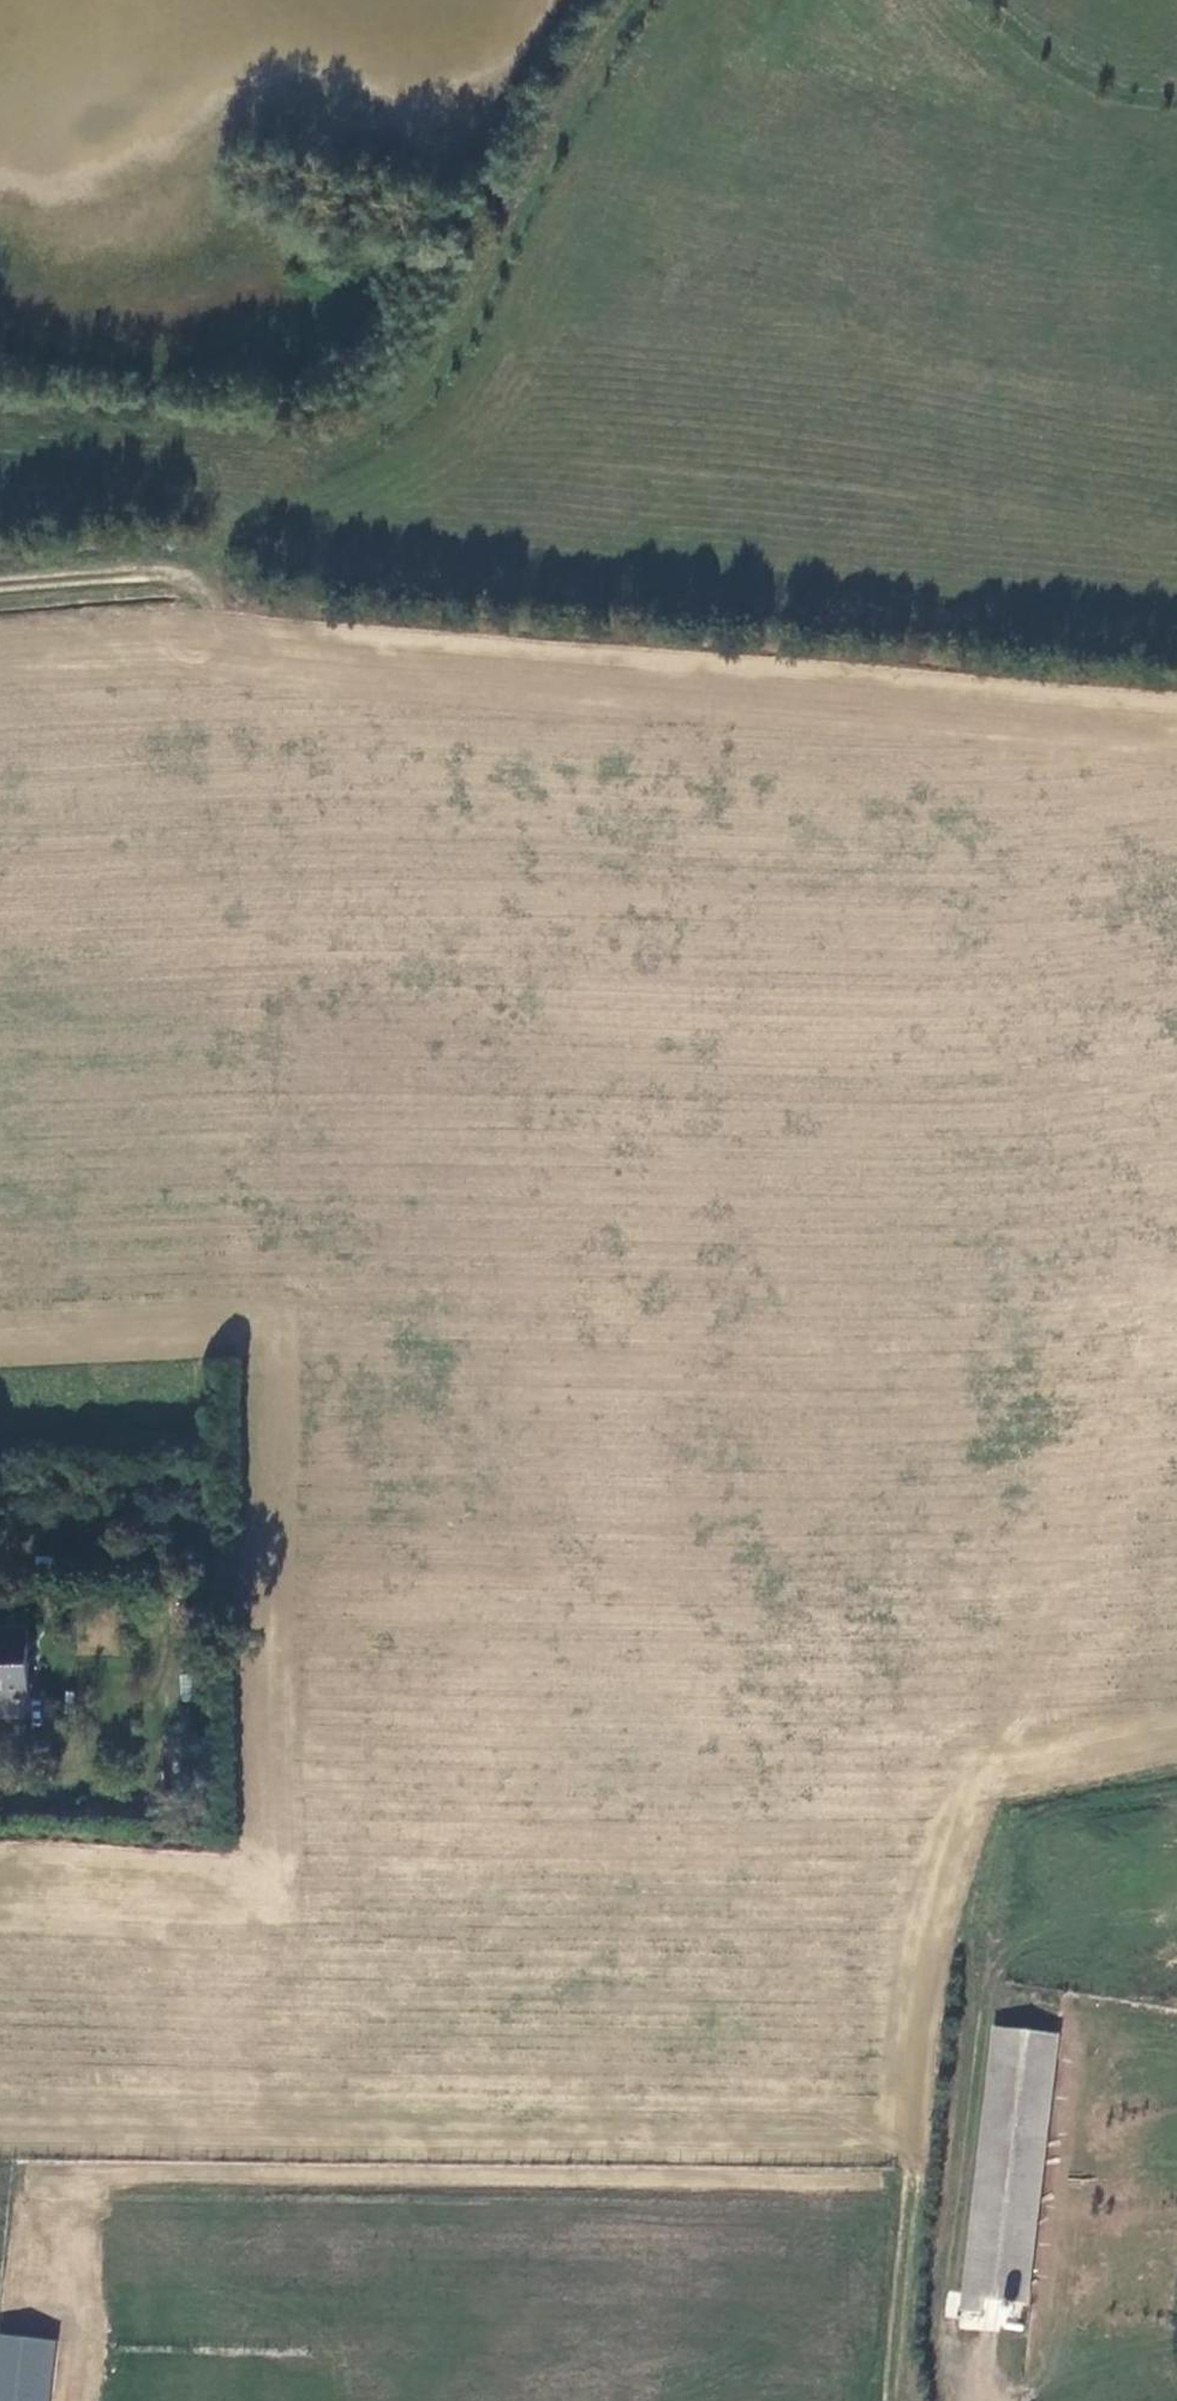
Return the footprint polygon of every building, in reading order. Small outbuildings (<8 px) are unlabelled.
[(0,1627),(0,1686),(4,1686),(4,1695),(30,1694),(29,1627),(0,1627)] [(979,2300),(1021,2307),(1050,2036),(985,2027),(956,2298),(960,2299),(959,2313),(977,2316),(979,2300)] [(54,2339),(0,2334),(0,2400),(48,2400),(54,2339)]
